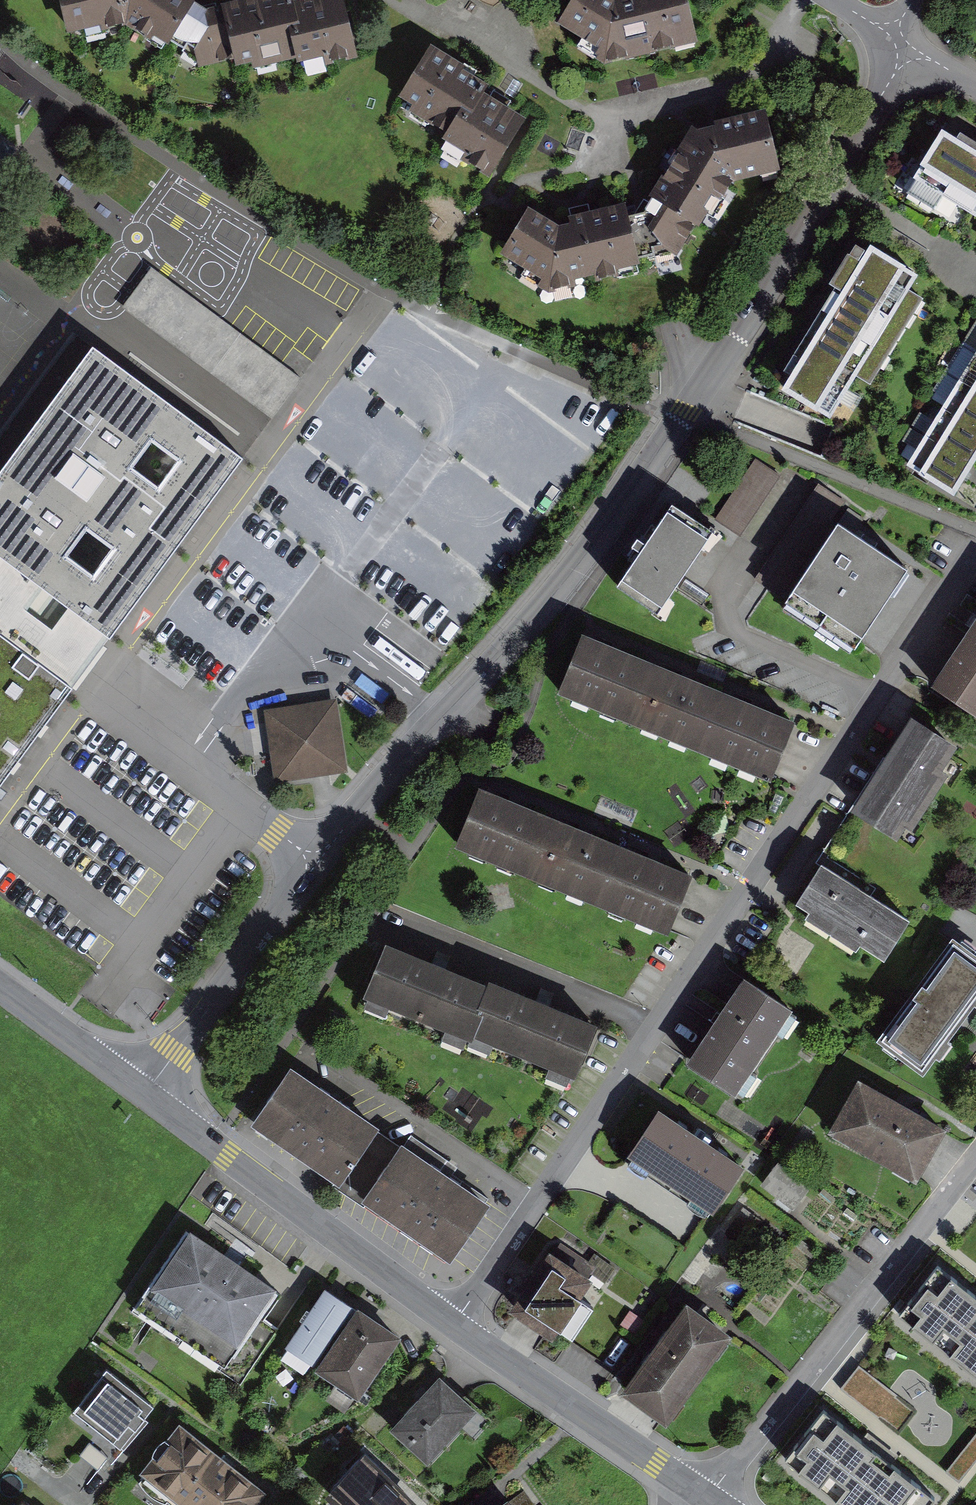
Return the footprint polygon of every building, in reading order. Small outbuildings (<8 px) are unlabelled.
[(234,52),(239,67),(299,51),(302,65),(351,54),(337,0),(318,0),(308,3),(292,7),(290,0),(263,0),(224,10),(210,14),(204,10),(188,0),(65,0),(71,28),(121,16),(150,34),(152,30),(202,60),(234,52)] [(563,14),(620,51),(699,36),(692,0),(574,0),(563,14)] [(435,37),(406,90),(463,121),(451,145),(498,170),(531,109),(488,86),(496,70),(435,37)] [(633,259),(664,241),(679,249),(714,193),(719,195),(729,177),(772,167),(760,115),(707,128),(691,131),(656,196),(647,212),(635,216),(624,216),(618,206),(581,215),(572,217),(573,224),(557,227),(529,211),(503,252),(542,276),(540,283),(570,283),(570,276),(633,259)] [(948,119),(915,175),(975,211),(975,136),(948,119)] [(789,387),(833,413),(921,267),(877,241),(789,387)] [(301,379),(152,268),(122,308),(271,419),(301,379)] [(112,630),(239,455),(89,345),(0,467),(0,548),(48,583),(112,630)] [(966,371),(975,377),(975,354),(966,371)] [(966,371),(948,399),(975,417),(975,377),(966,371)] [(225,430),(234,416),(174,378),(164,393),(242,443),(243,441),(225,430)] [(948,399),(929,428),(975,457),(975,417),(948,399)] [(975,465),(975,457),(929,428),(911,457),(961,488),(975,465)] [(780,477),(755,460),(716,518),(741,535),(780,477)] [(844,501),(818,485),(755,580),(780,597),(844,501)] [(680,501),(624,584),(666,612),(722,529),(680,501)] [(796,592),(861,632),(906,558),(841,519),(796,592)] [(0,548),(0,628),(62,673),(74,682),(112,630),(48,583),(0,548)] [(74,682),(62,673),(0,628),(0,783),(74,682)] [(975,701),(975,629),(944,681),(975,701)] [(564,693),(766,775),(789,721),(761,710),(688,680),(618,651),(586,638),(564,693)] [(271,713),(276,777),(341,772),(335,707),(271,713)] [(865,804),(907,830),(964,740),(922,713),(865,804)] [(461,846),(664,928),(686,876),(660,865),(586,835),(517,807),(483,793),(461,846)] [(825,861),(803,896),(888,949),(910,914),(825,861)] [(888,1030),(931,1063),(975,1006),(975,948),(962,937),(888,1030)] [(434,965),(391,947),(372,995),(466,1033),(468,1029),(574,1072),(593,1025),(539,1003),(487,981),(485,986),(434,965)] [(750,974),(698,1056),(743,1085),(796,1003),(750,974)] [(440,1175),(291,1071),(254,1123),(302,1156),(446,1255),(482,1204),(440,1175)] [(862,1078),(837,1125),(922,1169),(947,1122),(862,1078)] [(663,1109),(636,1150),(715,1201),(742,1160),(663,1109)] [(191,1227),(142,1299),(229,1357),(278,1285),(191,1227)] [(557,1250),(525,1299),(580,1335),(612,1286),(557,1250)] [(975,1365),(975,1304),(940,1279),(912,1319),(975,1365)] [(289,1342),(315,1360),(353,1304),(327,1286),(289,1342)] [(394,1331),(353,1304),(315,1360),(356,1387),(394,1331)] [(656,1352),(626,1393),(668,1424),(728,1343),(685,1312),(656,1352)] [(918,1408),(860,1363),(851,1375),(843,1385),(901,1430),(918,1408)] [(118,1445),(151,1406),(109,1371),(77,1410),(118,1445)] [(394,1423),(426,1454),(472,1407),(441,1376),(394,1423)] [(800,1451),(866,1504),(909,1504),(925,1484),(885,1452),(834,1409),(800,1451)] [(146,1476),(185,1504),(249,1504),(264,1484),(184,1425),(146,1476)] [(946,1466),(960,1477),(975,1457),(975,1428),(946,1466)] [(367,1452),(332,1490),(349,1504),(421,1504),(422,1504),(367,1452)] [(27,1494),(17,1504),(41,1504),(27,1494)]
